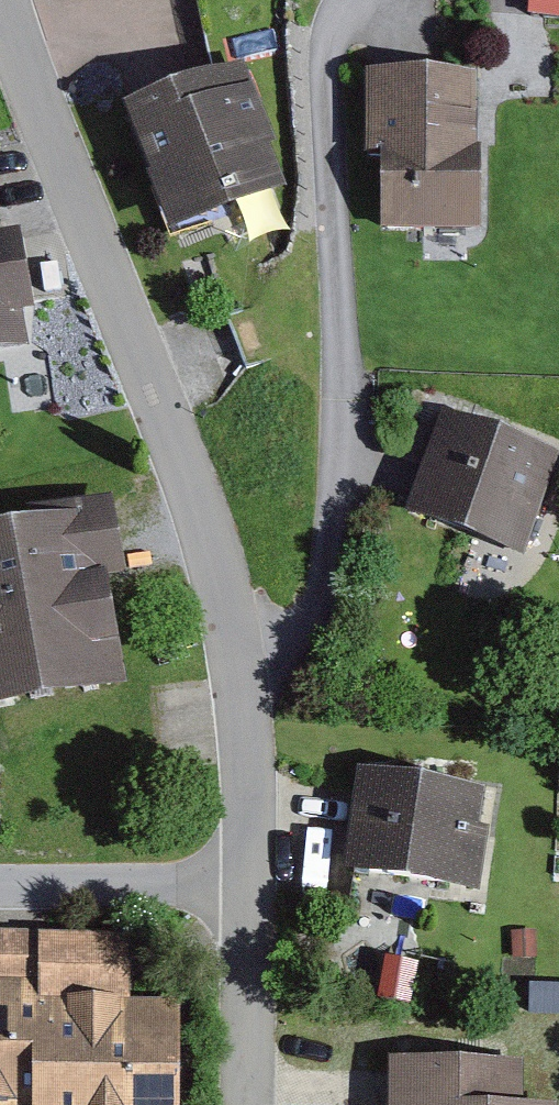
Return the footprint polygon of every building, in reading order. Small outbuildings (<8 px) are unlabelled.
[(236,72),(116,116),(162,239),(282,195),(236,72)] [(464,75),(359,86),(372,239),(476,232),(464,75)] [(19,353),(13,324),(30,320),(15,238),(0,241),(0,357),(19,353)] [(400,523),(526,567),(558,473),(558,461),(436,419),(400,523)] [(0,536),(0,713),(118,691),(98,582),(121,578),(107,505),(66,513),(68,524),(0,536)] [(482,804),(353,787),(340,882),(470,900),(482,804)] [(179,1014),(127,1015),(126,948),(0,949),(0,1104),(179,1104),(179,1014)] [(382,1074),(382,1104),(524,1104),(524,1073),(382,1074)]
